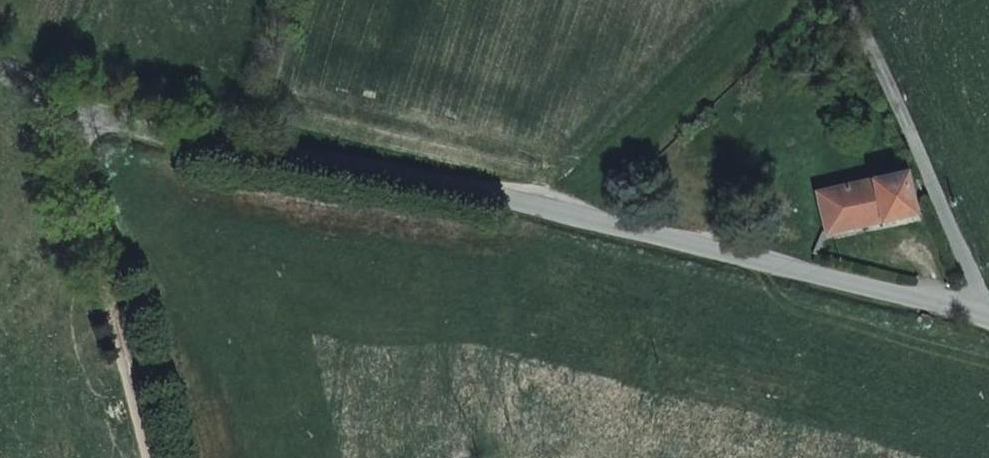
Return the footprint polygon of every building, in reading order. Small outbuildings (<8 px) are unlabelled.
[(908,207),(901,167),(816,184),(816,188),(810,190),(814,216),(822,217),(821,223),(830,223),(908,207)]
